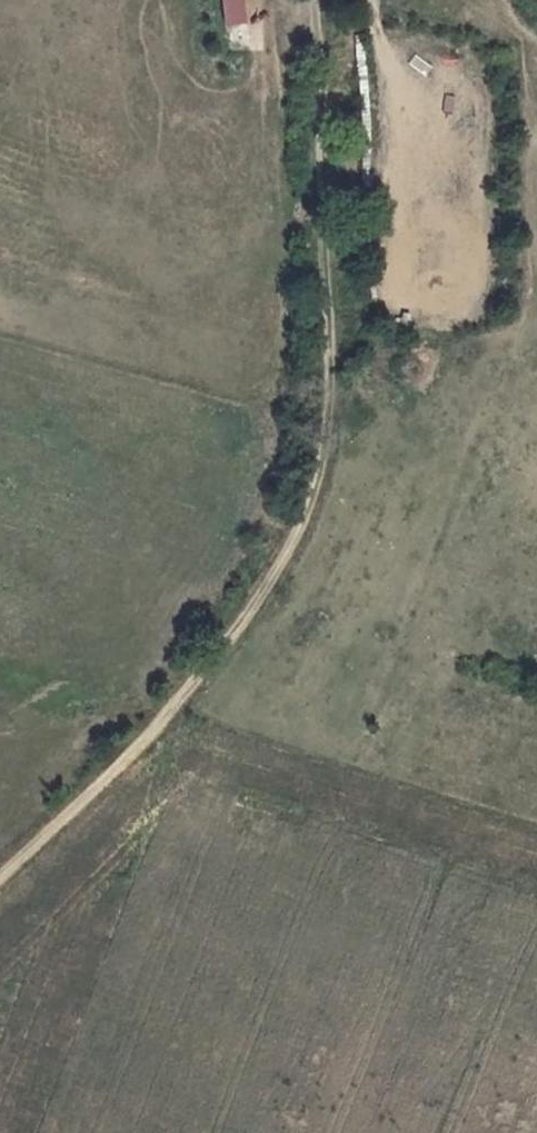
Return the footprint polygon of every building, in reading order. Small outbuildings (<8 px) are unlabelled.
[(224,12),(242,11),(241,0),(223,0),(224,12)]
